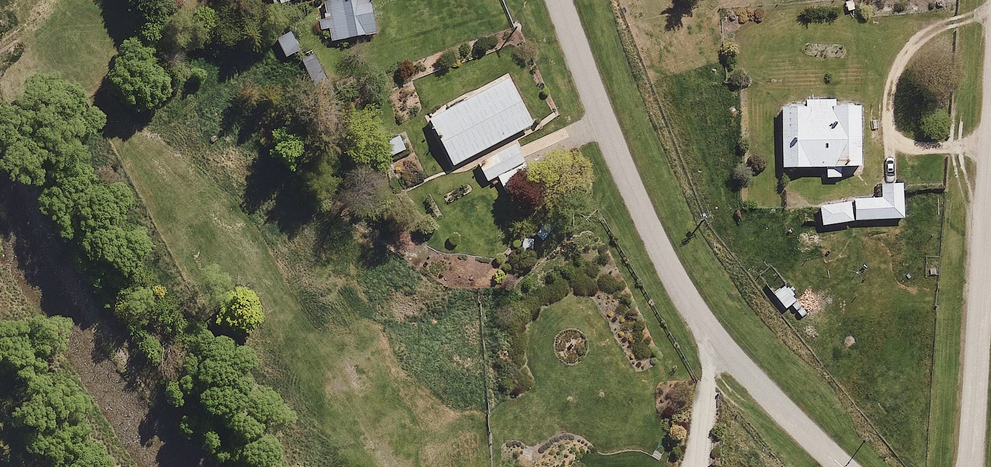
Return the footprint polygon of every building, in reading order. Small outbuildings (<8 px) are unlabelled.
[(325,3),(333,40),(375,31),(369,0),(340,0),(325,3)] [(509,77),(430,119),(455,165),(534,123),(509,77)] [(782,169),(826,169),(826,177),(844,177),(844,167),(864,167),(863,105),(833,106),(832,98),(802,98),(802,105),(782,105),(782,169)] [(383,160),(406,149),(399,135),(376,145),(383,160)] [(519,142),(479,162),(488,181),(498,176),(507,194),(537,179),(519,142)] [(882,196),(854,198),(855,220),(904,217),(902,182),(881,184),(882,196)] [(854,220),(851,201),(820,205),(823,225),(854,220)] [(785,285),(775,293),(787,308),(797,300),(785,285)]
